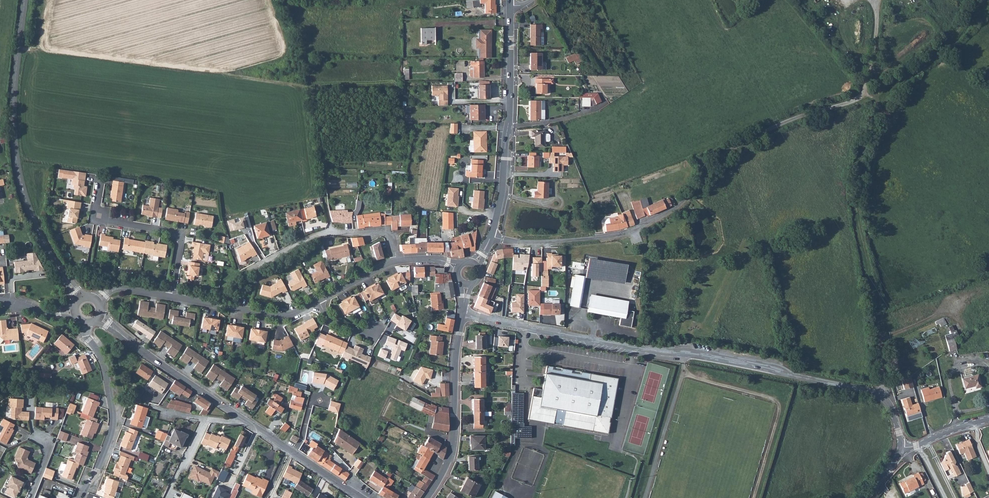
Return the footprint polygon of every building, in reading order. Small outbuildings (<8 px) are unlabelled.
[(465,0),(467,8),(480,6),(480,4),(484,4),(485,13),(496,13),(496,9),(494,9),(494,0),(469,0),(465,0)] [(541,28),(542,28),(542,24),(530,24),(530,45),(540,45),(541,28)] [(435,40),(435,28),(421,28),(421,45),(426,44),(426,40),(435,40)] [(485,35),(485,31),(478,31),(478,39),(479,39),(479,53),(479,58),(490,58),(490,35),(485,35)] [(577,52),(565,58),(568,64),(574,61),(577,67),(583,63),(577,52)] [(541,53),(530,53),(530,70),(541,70),(541,53)] [(483,77),(483,62),(470,62),(470,71),(473,71),(473,78),(483,77)] [(546,84),(546,79),(546,78),(535,78),(535,93),(546,94),(546,84)] [(492,85),(482,85),(482,99),(493,99),(492,85)] [(447,86),(431,86),(432,96),(438,96),(439,105),(447,105),(447,86)] [(539,119),(539,101),(530,101),(530,119),(539,119)] [(484,119),(484,105),(473,105),(469,105),(469,120),(484,119)] [(469,151),(470,152),(486,151),(486,131),(473,132),(474,145),(470,145),(469,146),(469,151)] [(544,141),(544,134),(544,131),(531,131),(531,136),(534,136),(534,146),(544,146),(544,141)] [(529,156),(528,156),(527,167),(538,167),(538,156),(536,156),(536,152),(529,152),(529,156)] [(552,152),(549,152),(549,157),(549,163),(553,163),(553,171),(562,172),(563,165),(567,165),(567,156),(553,156),(553,152),(552,152)] [(483,160),(471,159),(470,176),(481,177),(482,165),(483,165),(483,160)] [(86,172),(60,169),(59,176),(72,178),(71,184),(72,184),(72,186),(74,189),(73,194),(85,195),(86,187),(83,186),(84,180),(85,180),(86,172)] [(124,182),(113,180),(111,195),(112,195),(111,201),(121,202),(124,182)] [(547,182),(537,182),(537,192),(533,192),(533,197),(547,197),(547,182)] [(458,189),(448,188),(445,206),(456,207),(457,203),(456,202),(458,189)] [(482,206),(483,192),(473,190),(471,209),(482,210),(482,206)] [(159,198),(150,196),(148,205),(142,204),(141,214),(148,215),(148,216),(156,217),(159,198)] [(649,215),(674,204),(672,199),(671,198),(668,199),(668,198),(664,200),(664,198),(662,199),(662,200),(648,206),(643,209),(640,200),(631,202),(637,219),(646,216),(649,215)] [(643,209),(648,206),(646,199),(640,200),(643,209)] [(68,200),(68,202),(67,208),(69,208),(67,222),(75,223),(76,222),(77,217),(78,214),(79,214),(81,202),(68,200)] [(634,224),(626,205),(618,208),(620,211),(616,213),(617,215),(614,217),(613,215),(608,217),(609,218),(607,219),(605,221),(605,232),(617,230),(634,224)] [(313,206),(299,210),(302,219),(301,220),(301,222),(306,220),(306,219),(310,218),(310,217),(315,216),(313,206)] [(188,223),(189,212),(185,211),(185,213),(178,212),(178,210),(177,209),(167,207),(165,217),(170,218),(170,220),(188,223)] [(302,219),(299,210),(285,213),(288,223),(301,220),(302,219)] [(352,212),(329,211),(333,221),(351,222),(352,212)] [(213,215),(196,212),(194,224),(198,224),(199,223),(206,225),(206,226),(211,226),(213,215)] [(450,218),(450,212),(443,212),(442,228),(454,228),(454,219),(450,218)] [(363,215),(358,215),(359,224),(362,224),(363,225),(364,225),(364,227),(375,226),(376,227),(382,226),(381,217),(364,218),(363,215)] [(400,215),(400,217),(401,225),(406,225),(405,227),(406,227),(412,226),(411,215),(400,215)] [(386,217),(386,226),(388,225),(392,225),(392,231),(397,231),(397,227),(397,225),(401,225),(400,217),(386,217)] [(269,235),(267,222),(256,224),(259,237),(269,235)] [(84,246),(90,246),(92,235),(85,234),(85,235),(82,234),(79,226),(70,230),(75,243),(84,245),(84,246)] [(473,234),(462,238),(465,249),(470,247),(471,252),(476,251),(476,239),(477,231),(473,232),(473,234)] [(118,251),(120,240),(110,238),(110,236),(105,235),(105,234),(101,233),(99,245),(108,246),(108,249),(118,251)] [(122,249),(144,253),(144,252),(145,242),(128,239),(128,238),(124,237),(122,249)] [(365,245),(363,238),(351,239),(353,248),(365,245)] [(462,238),(458,239),(455,239),(456,244),(457,250),(463,249),(465,249),(462,238)] [(154,242),(146,240),(145,242),(144,252),(152,254),(152,255),(165,257),(167,244),(158,243),(158,244),(153,243),(154,242)] [(210,245),(192,242),(191,246),(194,246),(192,256),(194,259),(206,261),(207,260),(210,245)] [(249,242),(237,250),(242,262),(257,255),(249,242)] [(378,260),(383,258),(385,257),(380,243),(372,247),(373,250),(374,249),(378,260)] [(344,246),(330,249),(332,260),(350,256),(348,244),(344,245),(344,246)] [(427,252),(428,245),(419,244),(419,245),(415,245),(416,253),(427,252)] [(453,245),(448,246),(449,251),(451,251),(453,257),(459,256),(459,259),(464,258),(463,249),(457,250),(456,244),(453,245)] [(410,245),(402,245),(402,252),(405,254),(411,253),(410,245)] [(512,248),(502,249),(505,258),(513,257),(512,248)] [(495,253),(494,254),(486,272),(492,274),(497,263),(498,259),(505,258),(502,249),(498,250),(495,252),(495,253)] [(33,252),(34,259),(15,261),(16,272),(25,271),(35,270),(35,271),(44,270),(38,251),(33,252)] [(545,261),(545,268),(547,269),(550,269),(550,266),(559,266),(559,263),(564,263),(564,256),(554,255),(554,254),(550,254),(550,258),(545,258),(545,261)] [(589,258),(586,277),(625,284),(628,265),(589,258)] [(197,276),(199,263),(189,261),(187,270),(189,271),(188,275),(187,279),(194,280),(194,276),(197,276)] [(327,277),(319,261),(311,266),(314,272),(310,274),(314,282),(323,278),(323,279),(327,277)] [(415,278),(424,277),(423,268),(418,268),(415,268),(415,278)] [(424,277),(435,276),(436,268),(423,268),(424,277)] [(435,276),(435,284),(444,284),(443,283),(448,283),(448,273),(442,273),(443,268),(436,268),(435,276)] [(298,269),(290,273),(293,280),(289,282),(288,285),(291,290),(293,290),(301,286),(303,288),(307,285),(298,269)] [(393,275),(399,286),(406,283),(401,273),(397,275),(396,274),(393,275)] [(583,276),(575,274),(574,276),(572,276),(570,287),(572,287),(569,305),(578,307),(583,276)] [(392,290),(399,286),(393,275),(389,277),(390,278),(386,280),(392,290)] [(287,291),(281,279),(276,281),(277,283),(270,287),(261,285),(259,295),(271,297),(282,292),(283,293),(287,291)] [(495,287),(483,282),(478,296),(474,307),(484,312),(490,314),(491,311),(495,312),(499,304),(491,300),(493,295),(491,295),(495,287)] [(370,286),(376,296),(382,293),(378,283),(374,285),(373,284),(370,286)] [(447,299),(455,297),(452,283),(448,283),(443,283),(444,284),(446,292),(447,299)] [(529,316),(532,304),(528,303),(532,286),(520,283),(516,300),(513,300),(511,312),(529,316)] [(435,284),(435,293),(440,293),(446,292),(444,284),(435,284)] [(368,300),(376,296),(370,286),(366,287),(367,289),(363,291),(368,300)] [(441,294),(431,296),(432,310),(444,309),(444,303),(442,303),(441,294)] [(345,298),(351,309),(358,306),(353,296),(349,298),(349,297),(345,298)] [(627,302),(590,296),(587,311),(620,316),(618,325),(630,327),(632,311),(626,310),(627,302)] [(344,313),(351,309),(345,298),(342,300),(343,302),(339,304),(344,313)] [(552,303),(543,303),(543,314),(559,315),(559,299),(552,298),(552,303)] [(148,307),(149,302),(142,301),(139,315),(164,319),(167,305),(158,304),(157,308),(148,307)] [(178,315),(179,311),(171,310),(170,319),(174,320),(173,324),(189,326),(189,323),(194,323),(195,313),(187,312),(186,316),(178,315)] [(395,313),(390,320),(397,324),(396,326),(405,331),(407,327),(412,329),(416,323),(402,315),(401,317),(395,313)] [(202,328),(210,330),(212,317),(208,316),(208,318),(204,317),(202,328)] [(212,317),(210,330),(218,331),(220,320),(215,319),(215,318),(212,317)] [(309,320),(313,329),(317,326),(313,317),(309,320)] [(156,331),(138,319),(133,326),(147,336),(146,337),(150,340),(156,331)] [(438,330),(452,333),(455,320),(447,319),(445,325),(439,324),(438,330)] [(18,327),(9,328),(7,327),(6,320),(0,320),(0,343),(1,343),(4,340),(14,339),(14,340),(19,340),(18,327)] [(314,330),(313,329),(309,320),(304,322),(305,323),(295,329),(301,341),(309,336),(308,333),(314,330)] [(48,329),(32,321),(31,322),(21,323),(22,331),(27,331),(26,333),(33,336),(34,337),(37,339),(39,338),(43,340),(45,337),(46,338),(47,334),(47,333),(48,329)] [(226,335),(234,336),(236,324),(232,323),(232,325),(228,324),(226,335)] [(236,324),(234,336),(242,338),(244,327),(239,326),(239,325),(236,324)] [(924,337),(937,331),(935,327),(922,333),(924,337)] [(250,339),(257,341),(259,328),(255,328),(255,329),(251,329),(250,339)] [(259,328),(257,341),(265,342),(267,331),(263,331),(263,329),(259,328)] [(182,345),(161,331),(153,343),(159,347),(162,343),(170,348),(167,352),(174,357),(182,345)] [(75,345),(62,334),(55,343),(67,354),(75,345)] [(322,345),(343,354),(346,346),(348,343),(327,334),(322,345)] [(282,351),(294,346),(288,335),(284,338),(285,339),(281,341),(273,340),(272,350),(282,351)] [(388,336),(385,345),(388,346),(386,350),(381,348),(378,356),(398,362),(399,358),(402,359),(407,343),(388,336)] [(430,336),(429,340),(431,340),(430,354),(441,355),(442,346),(443,346),(443,341),(442,341),(442,336),(430,336)] [(485,337),(476,336),(476,349),(485,349),(485,337)] [(956,349),(953,337),(953,336),(946,338),(949,351),(956,349)] [(361,366),(367,369),(368,366),(371,358),(366,356),(361,354),(364,349),(355,346),(353,350),(346,346),(343,354),(342,357),(349,361),(349,359),(362,365),(361,366)] [(209,361),(188,347),(180,359),(187,363),(189,359),(197,364),(194,368),(201,373),(209,361)] [(93,370),(86,354),(77,358),(83,374),(93,370)] [(484,372),(485,372),(485,358),(474,358),(474,373),(484,372)] [(220,386),(227,391),(235,378),(214,364),(206,376),(213,381),(216,377),(224,382),(220,386)] [(148,381),(154,372),(143,365),(137,373),(148,381)] [(430,379),(432,370),(421,367),(413,380),(422,385),(425,378),(430,379)] [(618,379),(547,367),(543,390),(534,389),(528,419),(607,433),(618,379)] [(316,379),(315,383),(323,385),(334,390),(339,381),(327,375),(313,372),(312,378),(315,379),(316,379)] [(484,388),(484,372),(474,373),(474,388),(484,388)] [(126,380),(130,382),(134,376),(130,374),(126,380)] [(977,374),(962,378),(964,388),(974,386),(975,388),(980,386),(977,374)] [(156,375),(149,385),(162,393),(168,383),(156,375)] [(910,377),(901,379),(903,389),(913,386),(910,377)] [(180,384),(176,381),(170,390),(176,394),(180,387),(179,386),(180,384)] [(440,388),(440,396),(449,396),(449,383),(440,383),(440,388)] [(180,387),(176,394),(181,397),(182,394),(189,398),(193,392),(180,384),(179,386),(180,387)] [(255,394),(242,386),(240,390),(236,388),(231,395),(239,400),(241,397),(247,401),(245,404),(252,409),(257,402),(253,399),(255,394)] [(928,387),(920,389),(924,402),(941,397),(938,386),(929,389),(928,387)] [(291,400),(290,407),(301,410),(304,398),(301,397),(302,392),(297,391),(297,393),(295,401),(291,400)] [(515,391),(512,391),(512,393),(513,393),(513,430),(511,430),(511,435),(519,435),(520,430),(521,393),(515,393),(515,391)] [(278,411),(277,412),(280,414),(284,408),(279,405),(284,398),(278,394),(274,401),(270,398),(267,403),(270,405),(269,407),(266,412),(272,415),(275,411),(276,409),(278,411)] [(213,406),(198,395),(195,399),(196,400),(195,402),(204,408),(200,415),(207,416),(213,406)] [(24,398),(14,397),(14,400),(9,400),(8,406),(11,408),(10,416),(13,420),(28,421),(29,413),(21,412),(22,406),(23,406),(24,398)] [(82,412),(93,417),(98,406),(99,406),(101,402),(88,397),(82,412)] [(414,397),(411,405),(434,417),(436,408),(414,397)] [(908,421),(921,417),(918,404),(911,405),(909,398),(901,400),(908,421)] [(472,399),(473,412),(482,412),(482,399),(472,399)] [(170,404),(167,408),(188,413),(191,405),(183,402),(172,400),(170,404)] [(341,404),(336,402),(332,400),(330,411),(339,413),(341,404)] [(149,408),(138,404),(133,418),(131,418),(129,423),(141,427),(149,408)] [(45,407),(36,406),(35,418),(44,419),(44,416),(48,416),(48,418),(57,419),(58,407),(45,406),(45,407)] [(436,408),(434,417),(432,428),(448,431),(449,407),(443,407),(436,406),(436,408)] [(482,412),(473,412),(473,429),(482,429),(482,416),(482,412)] [(3,418),(0,424),(4,426),(0,433),(0,440),(4,442),(7,442),(14,430),(12,429),(15,424),(3,418)] [(92,438),(95,433),(97,427),(98,427),(100,423),(88,418),(82,434),(92,438)] [(285,423),(280,430),(284,433),(289,427),(285,423)] [(138,431),(130,428),(129,432),(126,431),(121,445),(131,449),(138,431)] [(164,441),(163,444),(175,450),(177,446),(181,447),(187,435),(174,429),(170,436),(167,435),(164,441)] [(66,441),(69,434),(60,430),(57,437),(66,441)] [(167,435),(168,434),(158,430),(155,437),(164,441),(167,435)] [(334,442),(352,455),(360,443),(340,430),(334,442)] [(206,431),(201,442),(206,444),(207,443),(216,447),(218,444),(227,448),(232,438),(223,434),(222,436),(212,432),(212,433),(206,431)] [(242,431),(233,450),(237,452),(239,448),(240,449),(242,446),(244,447),(247,440),(245,439),(246,437),(244,436),(246,433),(242,431)] [(293,435),(290,440),(296,444),(300,438),(293,435)] [(430,437),(427,442),(424,446),(434,452),(440,456),(440,457),(444,460),(446,453),(447,446),(430,437)] [(484,437),(471,437),(471,450),(484,449),(484,437)] [(968,439),(955,444),(959,453),(963,451),(967,460),(976,456),(968,439)] [(80,464),(84,465),(87,456),(86,456),(87,451),(89,446),(79,442),(75,452),(77,452),(73,461),(80,464)] [(313,448),(308,456),(317,462),(318,461),(324,451),(316,446),(315,445),(313,448)] [(418,453),(422,456),(430,460),(434,452),(424,446),(422,445),(418,453)] [(24,456),(27,450),(17,446),(12,458),(15,466),(28,472),(33,462),(26,459),(24,456)] [(232,449),(224,466),(230,469),(238,452),(237,452),(233,450),(232,449)] [(114,471),(113,475),(127,480),(128,477),(127,475),(125,474),(131,459),(133,460),(135,456),(121,451),(119,454),(121,455),(117,463),(116,463),(113,471),(114,471)] [(140,451),(138,457),(148,460),(150,454),(140,451)] [(327,457),(329,454),(324,451),(318,461),(322,464),(327,457)] [(944,464),(941,465),(944,472),(947,470),(952,472),(955,477),(961,474),(957,466),(954,465),(955,463),(950,452),(946,454),(943,461),(944,464)] [(424,469),(430,460),(422,456),(421,457),(419,456),(417,459),(420,461),(414,469),(421,473),(422,471),(423,472),(424,469)] [(345,480),(349,474),(343,469),(343,468),(341,466),(340,468),(328,459),(329,458),(327,457),(322,464),(322,465),(345,480)] [(478,470),(478,457),(469,457),(469,470),(478,470)] [(73,461),(68,459),(62,476),(72,480),(77,467),(78,468),(80,464),(73,461)] [(353,465),(360,470),(364,463),(358,459),(353,465)] [(297,482),(301,472),(292,467),(293,466),(289,464),(283,476),(297,482)] [(195,467),(191,477),(199,480),(200,478),(211,484),(215,475),(219,477),(221,472),(213,468),(211,472),(205,470),(205,471),(195,467)] [(43,476),(51,479),(53,473),(45,469),(43,476)] [(430,472),(424,469),(423,472),(422,471),(421,473),(426,477),(427,477),(430,472)] [(369,479),(383,488),(388,479),(375,470),(369,479)] [(389,477),(394,481),(396,479),(399,480),(401,477),(393,472),(392,473),(390,476),(389,477)] [(432,481),(435,475),(430,472),(427,477),(432,481)] [(922,481),(919,474),(918,473),(913,475),(913,477),(905,482),(904,481),(899,483),(904,494),(924,484),(922,481)] [(254,488),(253,490),(251,493),(260,497),(262,494),(266,487),(260,484),(262,480),(259,478),(257,480),(256,479),(256,478),(247,474),(243,483),(254,488)] [(23,487),(24,483),(11,476),(8,480),(6,485),(9,486),(8,488),(6,491),(7,494),(13,497),(15,496),(18,491),(17,489),(18,487),(19,488),(20,486),(23,487)] [(106,497),(113,497),(120,482),(108,477),(105,485),(106,485),(105,488),(105,489),(102,497),(106,497)] [(394,492),(388,489),(391,485),(392,485),(394,481),(389,477),(388,479),(383,488),(379,493),(387,497),(390,497),(394,492)] [(425,492),(432,481),(427,477),(426,477),(422,482),(420,481),(416,486),(425,492)] [(260,484),(266,487),(268,481),(263,478),(262,480),(260,484)] [(480,485),(468,478),(461,491),(474,497),(480,485)] [(299,480),(297,482),(295,487),(307,496),(312,489),(299,480)] [(963,496),(973,491),(969,482),(964,485),(964,486),(961,486),(963,496)] [(217,485),(212,497),(229,497),(231,495),(225,492),(226,489),(217,485)] [(416,486),(407,497),(408,497),(420,497),(425,492),(416,486)] [(234,489),(231,495),(229,497),(235,497),(239,491),(234,489)]
